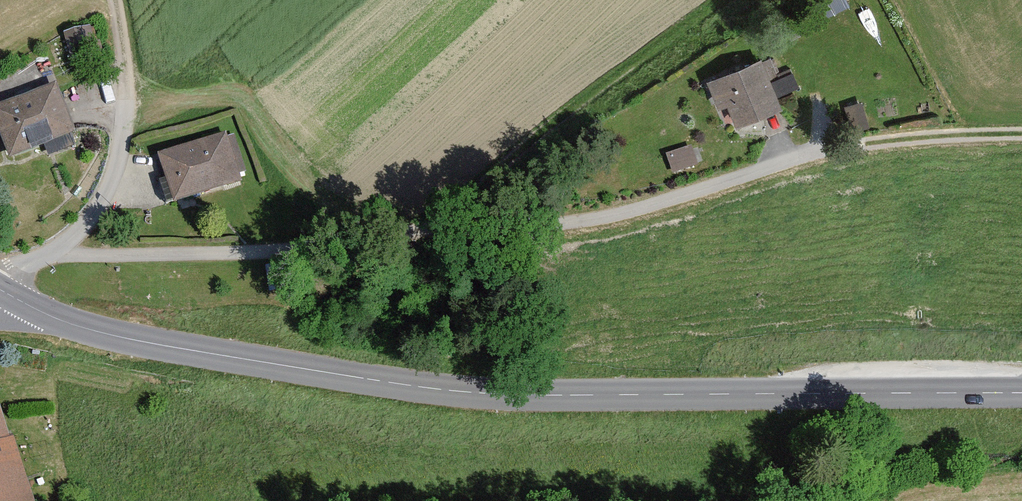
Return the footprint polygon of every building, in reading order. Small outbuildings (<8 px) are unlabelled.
[(780,111),(759,62),(706,85),(718,113),(726,109),(735,131),(780,111)] [(0,111),(0,140),(9,162),(72,135),(53,89),(0,111)] [(225,138),(159,161),(176,210),(242,187),(225,138)] [(0,403),(0,500),(33,500),(0,403)]
